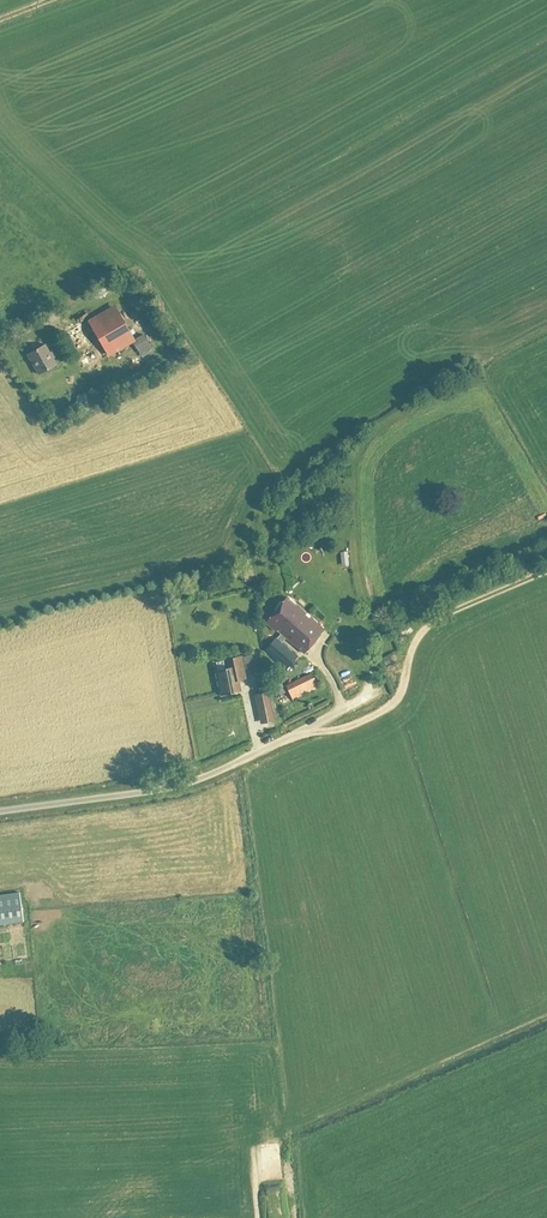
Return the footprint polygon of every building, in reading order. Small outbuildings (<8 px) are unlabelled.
[(100,341),(110,357),(133,342),(141,354),(152,347),(143,333),(136,338),(115,304),(88,320),(100,341)] [(72,330),(75,342),(85,340),(82,327),(72,330)] [(78,355),(92,349),(88,340),(74,347),(78,355)] [(56,363),(53,358),(57,356),(54,350),(50,352),(45,344),(27,355),(39,374),(56,363)] [(77,395),(75,406),(84,412),(94,407),(95,397),(87,391),(77,395)] [(52,408),(57,400),(49,395),(44,402),(52,408)] [(252,570),(242,572),(244,582),(254,580),(252,570)] [(286,668),(297,655),(281,641),(285,636),(304,653),(324,630),(287,597),(266,622),(276,631),(277,629),(281,632),(276,638),(276,637),(265,650),(286,668)] [(239,680),(247,678),(242,655),(223,659),(223,660),(216,662),(218,669),(215,670),(221,695),(242,691),(239,680)] [(293,700),(320,687),(313,672),(286,684),(293,700)] [(275,697),(286,691),(280,681),(270,686),(275,697)] [(255,694),(261,723),(275,720),(269,691),(255,694)] [(23,921),(19,892),(0,895),(0,924),(23,921)]
